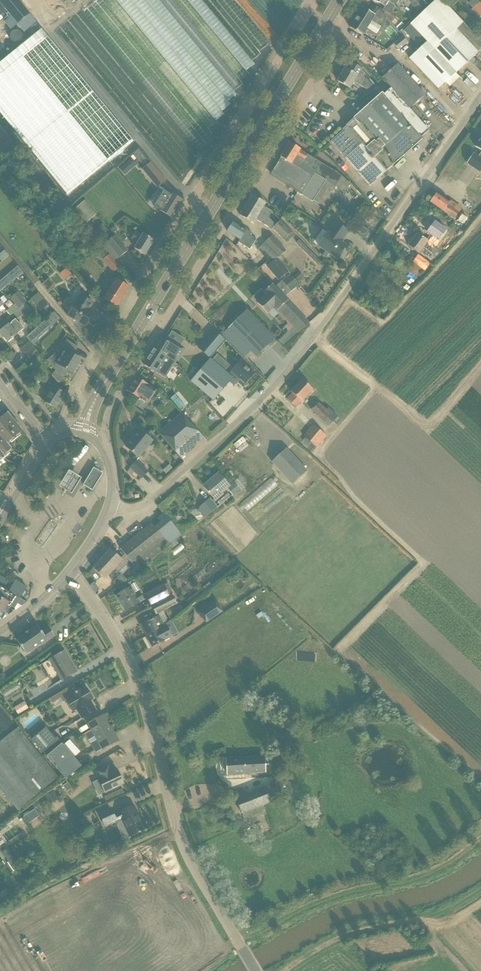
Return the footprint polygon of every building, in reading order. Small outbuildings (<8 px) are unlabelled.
[(24,32),(36,22),(32,17),(18,0),(0,0),(0,3),(24,32)] [(88,11),(198,152),(217,137),(213,133),(222,126),(219,121),(235,108),(232,103),(240,97),(238,93),(246,87),(243,84),(252,76),(250,73),(258,67),(254,62),(271,50),(232,0),(102,0),(88,11)] [(385,6),(382,10),(385,12),(390,15),(391,13),(396,6),(400,0),(375,0),(385,6)] [(419,14),(427,7),(420,0),(407,0),(419,14)] [(410,25),(411,26),(434,50),(456,73),(473,57),(477,53),(480,49),(480,42),(476,37),(475,36),(449,7),(442,0),(437,0),(410,25)] [(469,2),(480,15),(480,4),(478,0),(471,0),(469,2)] [(363,36),(368,28),(376,33),(381,25),(386,17),(379,10),(374,14),(364,8),(362,7),(350,28),(358,33),(363,36)] [(137,147),(49,35),(0,73),(0,115),(24,146),(33,138),(62,175),(60,177),(55,171),(51,175),(69,199),(137,147)] [(408,43),(402,36),(393,43),(399,50),(408,43)] [(417,38),(410,43),(423,59),(429,53),(417,38)] [(456,73),(434,50),(424,60),(437,75),(445,83),(446,82),(455,73),(456,73)] [(379,53),(365,65),(379,80),(393,68),(379,53)] [(350,89),(353,83),(354,82),(377,97),(382,93),(361,69),(351,63),(347,70),(345,68),(344,69),(345,69),(338,80),(337,80),(337,81),(350,89)] [(425,95),(418,87),(398,65),(382,78),(389,86),(403,101),(409,108),(425,95)] [(330,141),(367,184),(369,183),(368,183),(373,178),(374,178),(375,177),(376,179),(395,163),(394,162),(402,155),(403,156),(405,154),(404,153),(404,152),(411,147),(412,146),(412,147),(412,146),(411,144),(415,141),(415,142),(417,140),(421,137),(422,135),(426,132),(426,133),(428,131),(409,108),(403,101),(389,86),(386,90),(382,93),(377,97),(355,117),(348,123),(336,133),(338,134),(336,136),(337,136),(331,141),(331,140),(330,141)] [(335,187),(342,176),(290,143),(281,157),(282,158),(271,175),(307,198),(312,201),(325,180),(335,187)] [(467,163),(480,172),(480,171),(480,152),(478,156),(473,153),(467,163)] [(141,169),(157,188),(166,181),(150,162),(141,169)] [(125,164),(120,169),(125,175),(130,170),(125,164)] [(342,176),(335,187),(344,194),(350,184),(342,176)] [(165,189),(154,207),(173,219),(183,201),(165,189)] [(437,193),(430,203),(438,208),(454,219),(454,218),(457,214),(458,212),(448,205),(449,202),(445,199),(437,193)] [(252,195),(247,204),(268,218),(272,211),(264,206),(266,204),(253,196),(252,195)] [(240,215),(241,216),(249,221),(253,223),(255,224),(257,220),(271,229),(273,229),(286,243),(294,235),(280,220),(275,225),(268,218),(247,204),(242,211),(240,215)] [(234,222),(227,232),(240,240),(238,242),(250,250),(256,239),(251,236),(253,233),(234,222)] [(336,223),(329,233),(327,232),(318,246),(337,259),(339,256),(341,256),(345,251),(344,249),(346,246),(340,242),(342,239),(343,239),(348,232),(336,223)] [(96,230),(104,239),(110,234),(102,225),(96,230)] [(368,241),(374,233),(364,225),(358,233),(368,241)] [(440,242),(449,230),(445,227),(436,238),(440,242)] [(154,240),(146,235),(144,234),(142,237),(136,233),(132,239),(138,243),(135,249),(145,255),(154,240)] [(425,240),(417,234),(409,246),(417,252),(420,254),(424,248),(435,256),(439,250),(428,243),(428,242),(425,240)] [(127,251),(114,236),(107,243),(120,257),(127,251)] [(272,236),(264,243),(265,243),(277,259),(285,251),(272,236)] [(297,243),(319,265),(322,262),(300,240),(297,243)] [(8,264),(14,259),(0,243),(0,254),(8,264)] [(265,243),(258,250),(268,261),(270,264),(277,259),(265,243)] [(120,267),(109,254),(102,260),(113,273),(120,267)] [(425,270),(429,263),(418,255),(413,262),(425,270)] [(268,261),(265,264),(267,266),(279,280),(288,272),(277,259),(270,264),(268,261)] [(64,269),(68,265),(62,260),(58,264),(64,269)] [(66,268),(60,273),(64,279),(71,273),(66,268)] [(290,274),(282,281),(291,292),(299,285),(290,274)] [(0,282),(0,291),(0,292),(12,283),(11,282),(7,277),(7,276),(0,282)] [(104,299),(117,307),(130,288),(116,279),(104,299)] [(46,285),(52,294),(59,289),(52,280),(46,285)] [(274,285),(260,298),(297,339),(309,325),(274,285)] [(17,292),(10,298),(19,308),(26,301),(17,292)] [(38,293),(31,299),(36,305),(44,299),(38,293)] [(68,316),(76,321),(85,326),(93,313),(89,310),(93,303),(81,296),(77,303),(76,302),(68,316)] [(25,303),(13,313),(18,318),(29,309),(25,303)] [(256,357),(275,338),(247,310),(228,328),(256,357)] [(54,312),(46,319),(52,326),(60,319),(54,312)] [(15,336),(17,334),(23,328),(15,319),(9,325),(8,324),(6,326),(0,332),(0,334),(8,343),(15,336)] [(214,331),(199,348),(210,358),(225,340),(214,331)] [(32,332),(26,337),(34,346),(39,341),(32,332)] [(174,342),(171,340),(166,337),(162,339),(160,338),(155,348),(167,355),(166,357),(176,364),(180,356),(176,354),(181,347),(174,342)] [(66,340),(61,348),(60,348),(47,360),(54,368),(63,379),(69,371),(73,374),(81,360),(73,355),(78,347),(66,340)] [(166,357),(167,355),(155,348),(144,365),(156,373),(156,372),(162,376),(165,371),(169,374),(176,364),(166,357)] [(217,355),(212,360),(225,371),(229,365),(217,355)] [(191,381),(202,368),(188,356),(181,365),(187,370),(183,376),(190,382),(191,381)] [(202,368),(191,381),(213,401),(233,378),(232,377),(235,374),(246,384),(255,374),(241,361),(229,374),(225,371),(212,360),(210,359),(202,368)] [(187,370),(181,365),(169,378),(182,391),(190,382),(183,376),(187,370)] [(33,372),(32,373),(24,380),(30,387),(37,382),(36,381),(39,378),(33,372)] [(136,377),(127,391),(139,399),(135,405),(143,411),(156,390),(148,385),(137,378),(136,377)] [(296,408),(313,390),(302,379),(290,392),(293,393),(287,399),(294,406),(296,408)] [(311,411),(329,427),(338,416),(328,407),(326,409),(319,402),(311,411)] [(8,413),(0,420),(0,458),(11,449),(7,443),(23,430),(8,413)] [(159,433),(175,451),(198,431),(182,413),(159,433)] [(316,446),(325,436),(312,424),(303,434),(316,446)] [(153,441),(139,430),(126,447),(139,458),(153,441)] [(272,462),(279,470),(292,484),(307,471),(293,456),(287,449),(272,462)] [(141,479),(148,472),(137,461),(130,468),(141,479)] [(176,463),(166,471),(170,475),(179,467),(176,463)] [(57,485),(71,494),(81,478),(67,470),(57,485)] [(94,471),(84,487),(92,493),(102,476),(94,471)] [(203,486),(209,493),(214,499),(215,499),(216,501),(224,495),(222,493),(227,489),(233,496),(240,490),(232,480),(228,484),(219,472),(203,486)] [(275,478),(244,505),(251,513),(282,486),(275,478)] [(228,494),(218,502),(220,505),(230,497),(228,494)] [(204,503),(212,512),(218,507),(210,498),(204,503)] [(212,512),(204,503),(199,507),(200,509),(197,511),(204,519),(212,512)] [(353,516),(358,511),(352,505),(347,510),(353,516)] [(177,511),(172,516),(176,521),(182,516),(177,511)] [(181,535),(170,521),(164,513),(157,519),(162,525),(157,529),(152,523),(151,524),(127,543),(126,543),(139,559),(139,560),(144,566),(169,545),(181,535)] [(134,564),(133,564),(139,560),(139,559),(126,543),(120,549),(125,554),(133,565),(134,564)] [(129,569),(133,565),(125,554),(121,558),(111,549),(103,557),(115,568),(114,569),(119,573),(125,565),(129,569)] [(104,579),(114,569),(115,568),(103,557),(93,568),(104,579)] [(127,580),(121,574),(113,583),(118,587),(127,580)] [(6,587),(9,582),(0,576),(0,583),(6,587)] [(125,591),(116,596),(125,611),(134,606),(140,603),(139,602),(144,600),(140,593),(142,592),(135,579),(128,584),(130,587),(130,588),(125,591)] [(209,582),(185,601),(188,605),(212,586),(209,582)] [(151,606),(169,596),(164,585),(146,595),(151,606)] [(2,618),(11,605),(15,607),(17,604),(21,606),(26,602),(1,586),(0,587),(0,617),(2,618)] [(169,596),(151,606),(156,615),(177,604),(172,594),(169,596)] [(215,599),(197,612),(202,618),(204,617),(207,622),(222,612),(219,607),(220,606),(215,599)] [(146,635),(162,627),(162,625),(164,624),(159,615),(153,618),(149,620),(140,624),(146,635)] [(42,632),(37,625),(16,639),(21,646),(20,649),(23,653),(26,653),(26,654),(43,642),(44,643),(55,636),(49,627),(42,632)] [(161,642),(168,638),(162,627),(146,635),(152,646),(161,642)] [(67,660),(69,659),(65,651),(61,653),(61,652),(59,653),(60,654),(51,659),(49,660),(62,681),(66,678),(75,673),(67,660)] [(40,685),(51,683),(48,669),(37,672),(40,685)] [(73,684),(49,699),(52,703),(60,698),(62,702),(66,700),(73,711),(76,709),(82,718),(96,710),(90,700),(88,697),(91,695),(86,688),(84,689),(83,688),(78,691),(77,691),(73,684)] [(8,700),(24,694),(21,686),(5,692),(8,700)] [(24,702),(14,708),(18,714),(28,708),(24,702)] [(13,724),(0,710),(0,728),(3,732),(13,724)] [(103,715),(88,723),(99,743),(95,746),(98,752),(103,749),(117,741),(103,715)] [(18,727),(0,742),(0,788),(18,810),(58,777),(18,727)] [(56,739),(46,727),(32,739),(42,751),(56,739)] [(42,751),(66,779),(81,766),(57,738),(57,737),(56,739),(42,751)] [(236,758),(226,759),(227,775),(237,774),(266,773),(265,757),(236,758)] [(109,791),(124,784),(117,770),(112,772),(109,765),(96,771),(99,778),(101,783),(105,781),(109,791)] [(71,784),(61,789),(66,798),(76,793),(71,784)] [(245,821),(255,818),(266,813),(265,809),(270,807),(268,803),(271,802),(266,788),(248,795),(246,788),(234,793),(242,813),(245,821)] [(53,791),(45,796),(50,804),(58,799),(53,791)] [(122,819),(130,836),(139,832),(139,833),(141,832),(140,831),(145,829),(141,820),(140,821),(138,816),(139,816),(134,805),(125,810),(119,813),(119,814),(114,816),(111,809),(100,814),(106,827),(122,819)] [(39,816),(34,809),(23,817),(28,823),(39,816)] [(81,814),(74,817),(76,823),(83,819),(81,814)] [(100,817),(91,820),(96,831),(104,828),(100,817)] [(0,835),(0,851),(9,844),(1,834),(0,835)] [(8,849),(2,853),(14,870),(20,866),(8,849)] [(370,946),(372,951),(382,947),(380,942),(370,946)]
